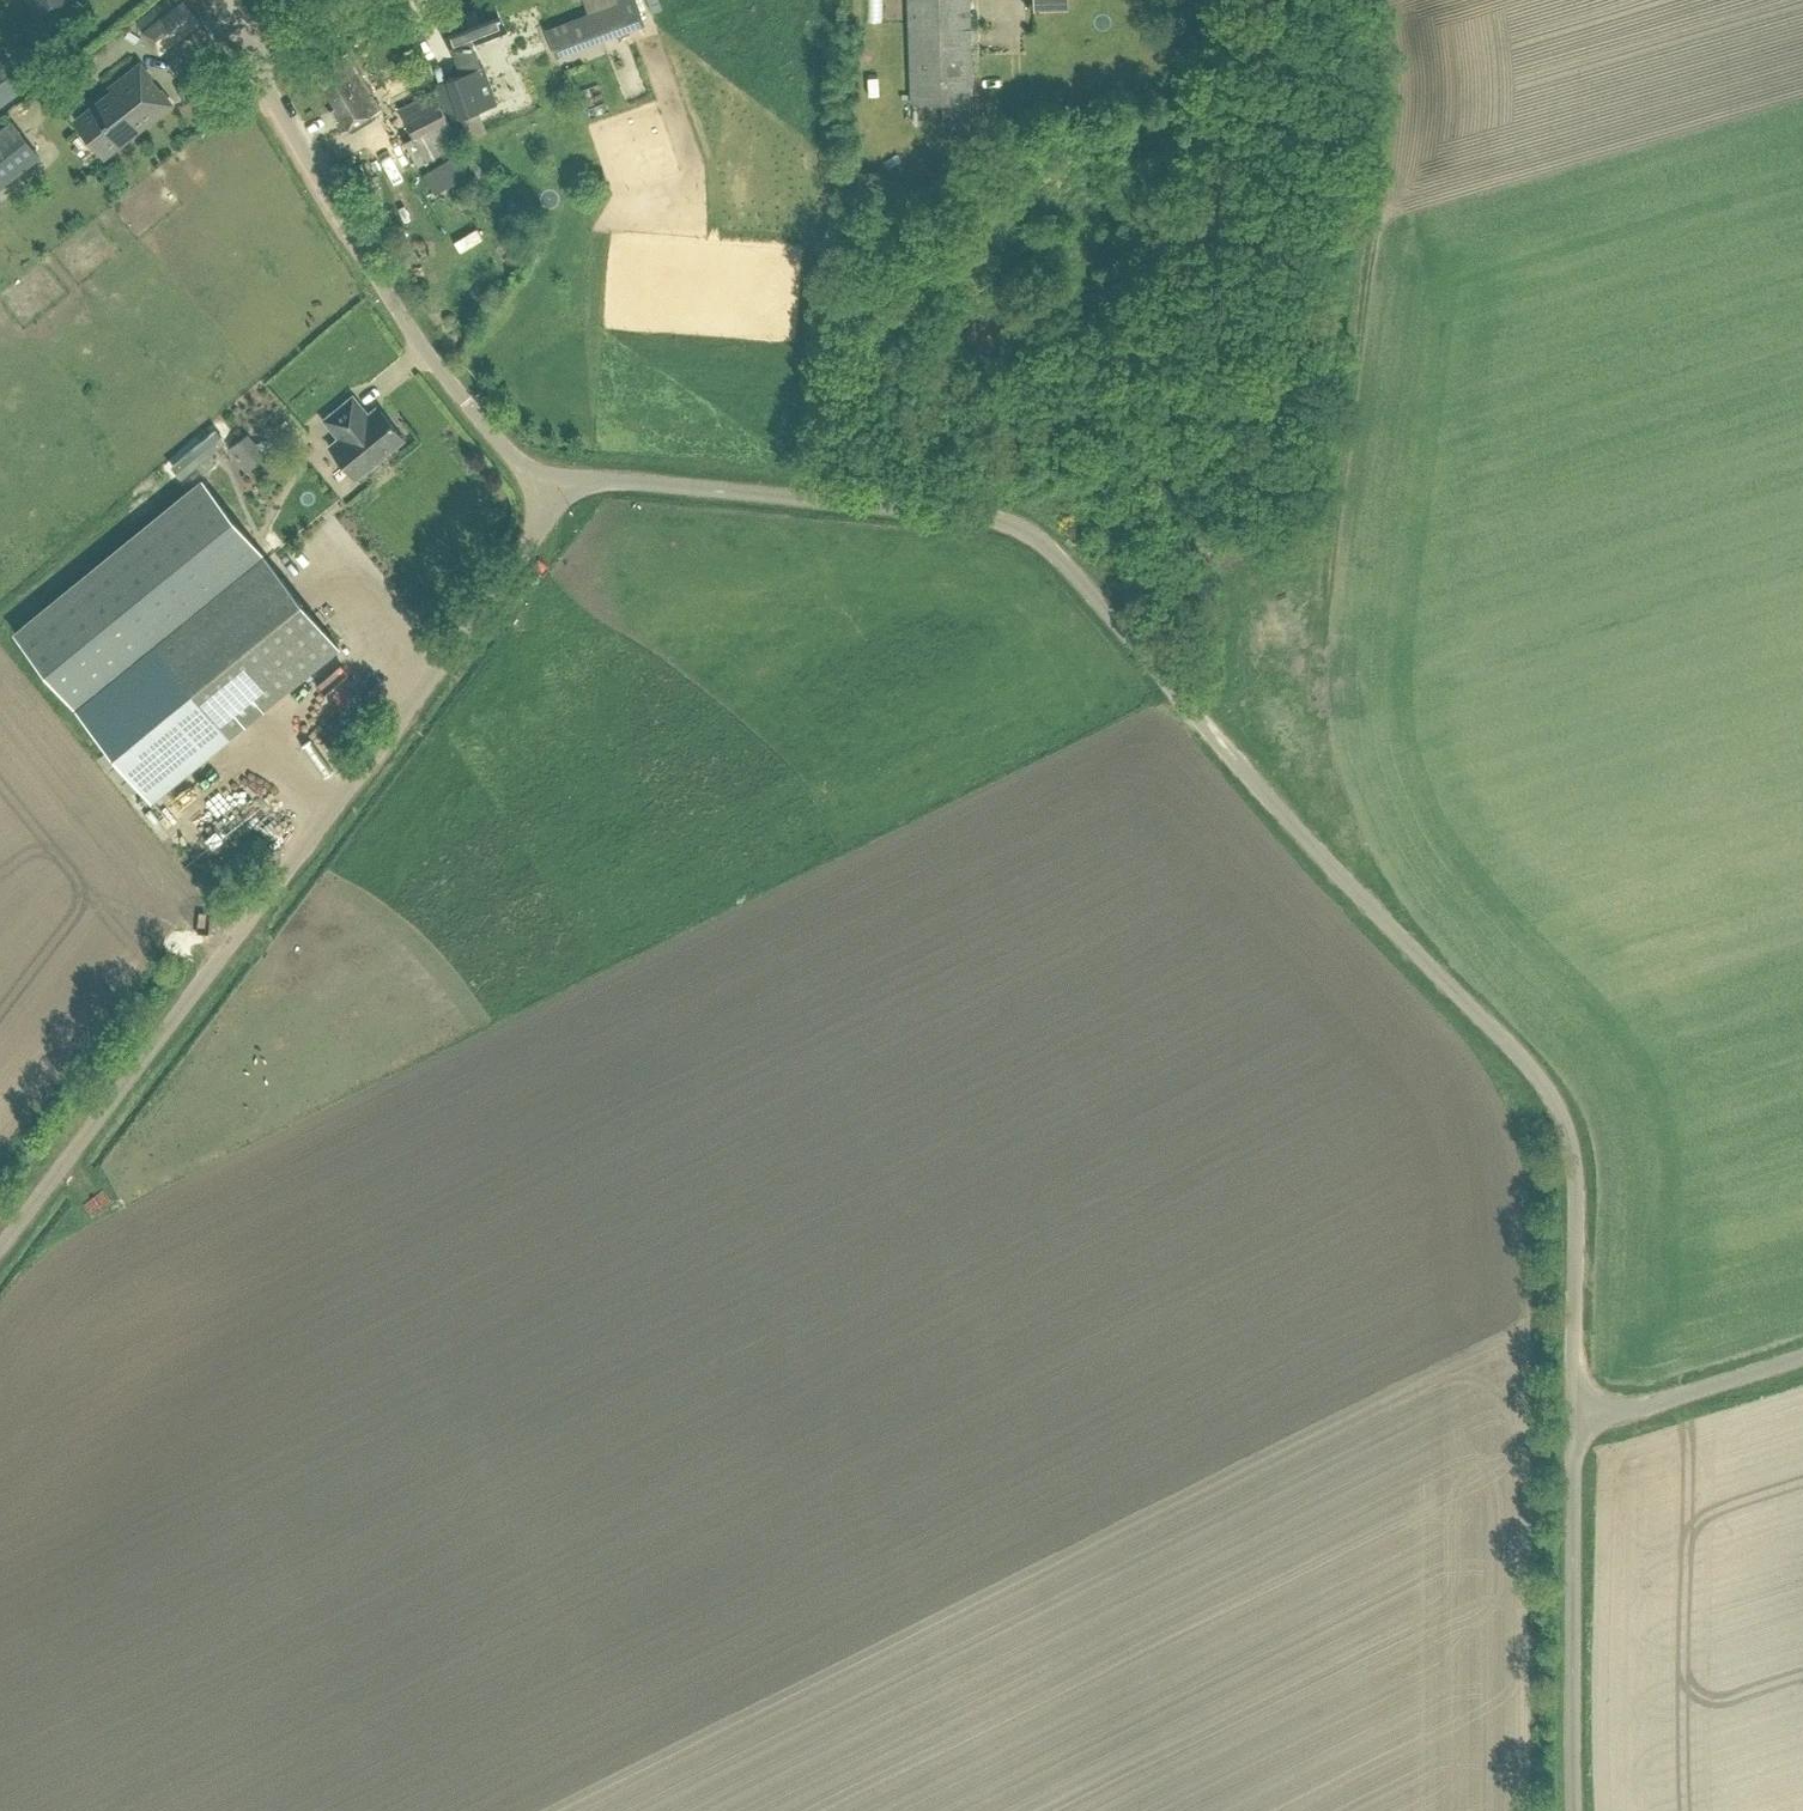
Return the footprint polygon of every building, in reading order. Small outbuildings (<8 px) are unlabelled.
[(38,13),(64,0),(31,0),(38,13)] [(184,0),(161,0),(136,19),(160,50),(199,20),(184,0)] [(495,0),(475,0),(436,15),(459,74),(446,79),(459,117),(499,102),(476,41),(506,30),(495,0)] [(617,1),(545,28),(555,56),(643,24),(635,0),(617,0),(617,1)] [(910,103),(972,101),(970,0),(907,0),(910,103)] [(1038,12),(1073,10),(1073,0),(1038,0),(1038,12)] [(440,49),(426,53),(432,71),(445,67),(440,49)] [(382,107),(348,50),(315,68),(336,104),(334,105),(340,116),(337,118),(343,129),(382,107)] [(112,90),(75,120),(104,156),(172,103),(161,88),(159,90),(150,78),(152,77),(140,62),(110,87),(112,90)] [(874,88),(875,108),(887,107),(886,88),(874,88)] [(460,144),(432,89),(399,107),(414,135),(404,140),(418,166),(460,144)] [(0,129),(0,189),(41,156),(12,120),(0,129)] [(402,173),(413,169),(403,145),(393,150),(402,173)] [(458,163),(455,158),(425,175),(434,191),(469,171),(463,160),(458,163)] [(372,415),(354,393),(327,416),(342,434),(332,443),(357,474),(405,435),(383,407),(372,415)] [(229,454),(247,474),(270,452),(252,433),(229,454)] [(204,475),(17,628),(155,796),(341,643),(204,475)] [(338,739),(358,724),(343,704),(323,719),(338,739)]
